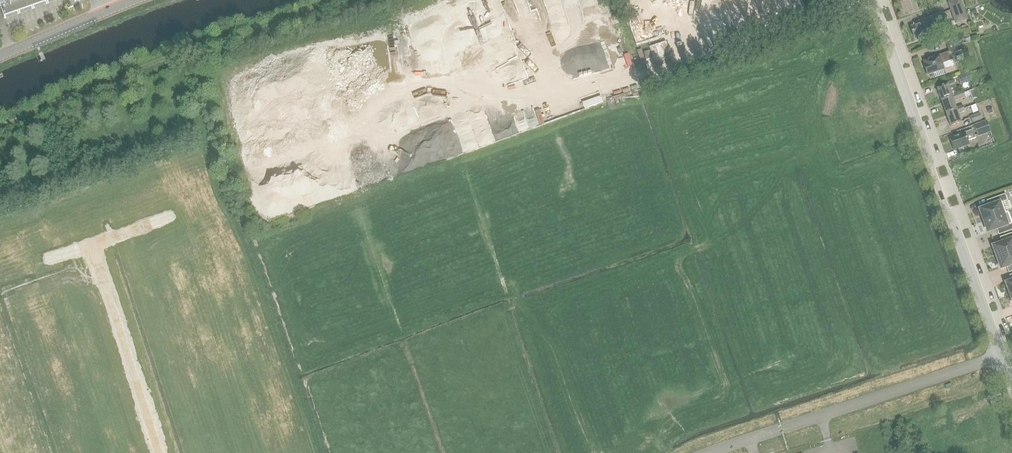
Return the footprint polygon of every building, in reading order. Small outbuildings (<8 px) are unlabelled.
[(4,19),(58,0),(0,0),(0,6),(4,19)] [(960,0),(957,0),(949,3),(954,18),(965,15),(960,0)] [(926,37),(948,29),(942,12),(913,23),(914,25),(910,26),(914,38),(925,34),(926,37)] [(940,55),(923,61),(926,70),(925,71),(927,76),(934,74),(935,78),(944,75),(942,71),(945,70),(943,64),(953,60),(951,54),(958,52),(961,50),(958,40),(946,44),(949,52),(940,55)] [(654,45),(656,55),(668,53),(666,43),(654,45)] [(959,56),(956,57),(958,63),(965,61),(962,50),(961,50),(958,52),(959,56)] [(961,85),(973,81),(969,73),(958,77),(961,85)] [(964,91),(958,93),(957,91),(956,89),(956,86),(954,81),(947,83),(948,85),(937,89),(942,102),(964,93),(964,91)] [(974,89),(964,93),(966,97),(971,96),(972,100),(978,98),(974,89)] [(966,97),(964,93),(942,102),(946,114),(964,108),(963,105),(956,108),(953,101),(966,97)] [(585,108),(603,100),(600,94),(582,102),(585,108)] [(965,111),(964,108),(946,114),(951,127),(961,123),(958,114),(965,111)] [(980,113),(970,116),(972,123),(982,119),(980,113)] [(991,132),(986,121),(974,125),(978,137),(991,132)] [(954,150),(969,145),(968,141),(975,138),(972,130),(965,133),(950,138),(954,150)] [(1002,203),(1007,201),(1005,195),(987,201),(991,200),(993,205),(979,210),(983,221),(1008,213),(1008,212),(1006,213),(1002,203)] [(1008,213),(983,221),(988,233),(1001,228),(1003,233),(999,234),(999,235),(1011,230),(1011,223),(1008,213)] [(1000,238),(1005,237),(1006,242),(993,247),(997,258),(1011,253),(1011,233),(1000,238)] [(997,258),(1001,269),(1011,265),(1011,253),(997,258)]
